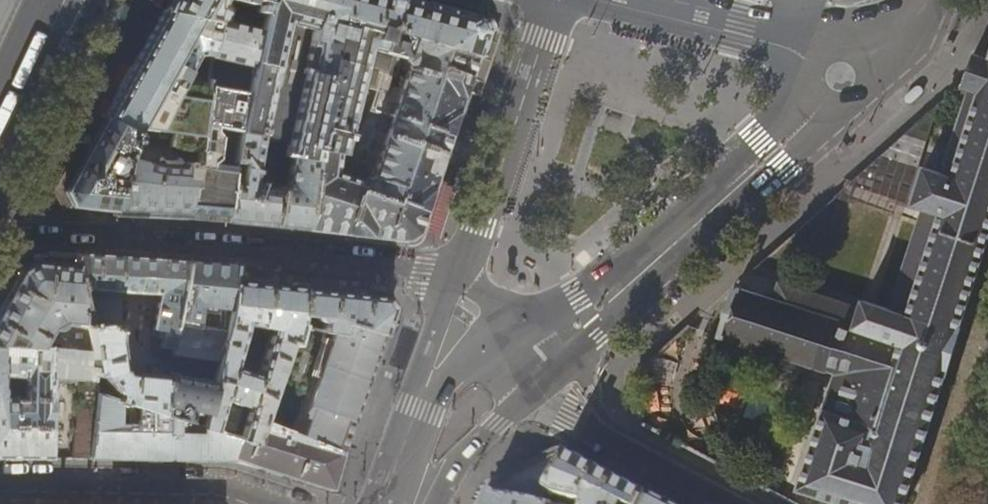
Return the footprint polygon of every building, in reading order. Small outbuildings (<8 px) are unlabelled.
[(12,9),(14,2),(13,0),(0,0),(0,34),(12,9)] [(147,38),(163,10),(169,0),(152,0),(151,3),(149,2),(133,30),(147,38)] [(233,163),(244,165),(242,175),(231,173),(225,222),(250,224),(305,230),(317,150),(338,153),(353,155),(358,141),(347,139),(352,122),(348,122),(349,120),(353,121),(363,87),(377,91),(384,74),(395,77),(407,36),(476,56),(485,28),(481,20),(478,13),(433,2),(424,0),(169,0),(163,10),(219,24),(211,58),(207,87),(247,94),(234,156),(233,163)] [(468,82),(479,85),(497,31),(489,20),(479,6),(456,0),(434,0),(433,2),(478,13),(481,20),(485,28),(476,56),(468,82)] [(116,3),(112,4),(109,10),(110,14),(110,15),(113,16),(113,15),(117,14),(120,8),(119,4),(119,3),(117,1),(116,3)] [(163,10),(147,38),(134,62),(103,119),(133,135),(114,210),(113,215),(164,218),(185,219),(191,189),(193,189),(207,87),(211,58),(219,24),(163,10)] [(468,82),(476,56),(407,36),(395,77),(384,74),(377,91),(369,112),(390,119),(385,135),(377,133),(371,151),(366,150),(360,168),(347,164),(343,177),(334,174),(338,153),(317,150),(305,230),(347,236),(404,243),(417,234),(421,221),(436,178),(447,146),(468,82)] [(738,287),(729,312),(721,336),(723,336),(722,341),(724,341),(726,337),(771,351),(767,361),(771,374),(783,378),(793,371),(796,360),(836,373),(822,411),(797,489),(841,503),(905,503),(987,244),(987,57),(974,53),(970,66),(963,85),(960,94),(968,96),(943,172),(926,167),(884,154),(855,179),(850,184),(915,204),(926,207),(893,309),(864,299),(861,309),(780,282),(775,299),(742,289),(739,288),(738,287)] [(222,154),(234,156),(247,94),(207,87),(193,189),(191,189),(185,219),(205,220),(225,222),(231,173),(231,169),(210,165),(215,128),(227,131),(222,154)] [(914,88),(913,89),(906,95),(905,96),(905,98),(905,100),(906,101),(907,103),(909,103),(911,104),(913,103),(914,102),(920,97),(922,95),(922,94),(922,92),(922,90),(921,89),(919,88),(917,87),(916,87),(914,88)] [(912,129),(904,136),(925,142),(935,109),(918,123),(912,129)] [(87,147),(80,161),(62,190),(63,192),(70,205),(92,208),(114,210),(133,135),(103,119),(92,139),(87,147)] [(80,143),(87,147),(92,139),(85,135),(80,143)] [(52,184),(62,190),(80,161),(70,155),(52,184)] [(436,178),(421,221),(417,234),(404,243),(414,242),(420,241),(427,238),(446,181),(436,178)] [(77,267),(75,255),(74,255),(74,260),(52,258),(52,264),(77,267)] [(75,255),(77,267),(91,352),(95,375),(100,375),(116,394),(115,400),(122,402),(139,408),(160,414),(167,376),(125,372),(123,371),(118,340),(121,291),(158,294),(149,337),(151,350),(171,354),(187,264),(130,259),(75,255)] [(52,264),(33,263),(20,270),(4,299),(0,306),(0,346),(91,352),(77,267),(52,264)] [(195,264),(187,264),(171,354),(218,362),(227,326),(233,283),(234,267),(195,264)] [(250,283),(239,265),(235,265),(234,267),(233,283),(250,283)] [(391,309),(383,297),(307,289),(259,284),(250,283),(233,283),(227,326),(218,362),(212,385),(205,414),(202,427),(221,433),(229,401),(253,408),(245,440),(255,443),(262,421),(287,343),(296,346),(301,326),(313,329),(339,332),(340,323),(382,335),(391,309)] [(376,354),(382,335),(340,323),(339,332),(313,329),(301,326),(296,346),(287,343),(262,421),(342,452),(346,439),(367,378),(376,354)] [(77,381),(78,380),(79,395),(72,459),(90,459),(97,395),(95,375),(91,352),(0,346),(0,457),(49,458),(51,378),(51,380),(53,382),(55,383),(73,384),(74,383),(76,382),(77,381)] [(167,375),(167,376),(160,414),(185,422),(187,411),(205,414),(212,385),(167,375)] [(115,400),(97,395),(90,459),(156,460),(230,461),(239,439),(221,433),(202,427),(185,422),(160,414),(139,408),(138,421),(131,420),(130,426),(120,424),(122,402),(115,400)] [(245,440),(239,439),(230,461),(241,462),(287,476),(331,490),(332,484),(337,469),(341,454),(342,452),(262,421),(255,443),(245,440)] [(487,490),(539,501),(546,489),(553,494),(583,501),(583,503),(640,503),(645,494),(606,473),(564,451),(560,453),(487,489),(487,490)] [(337,469),(332,484),(338,486),(344,477),(351,457),(341,454),(337,469)] [(539,501),(487,490),(482,503),(555,503),(539,501)] [(645,494),(640,503),(665,503),(645,494)]
